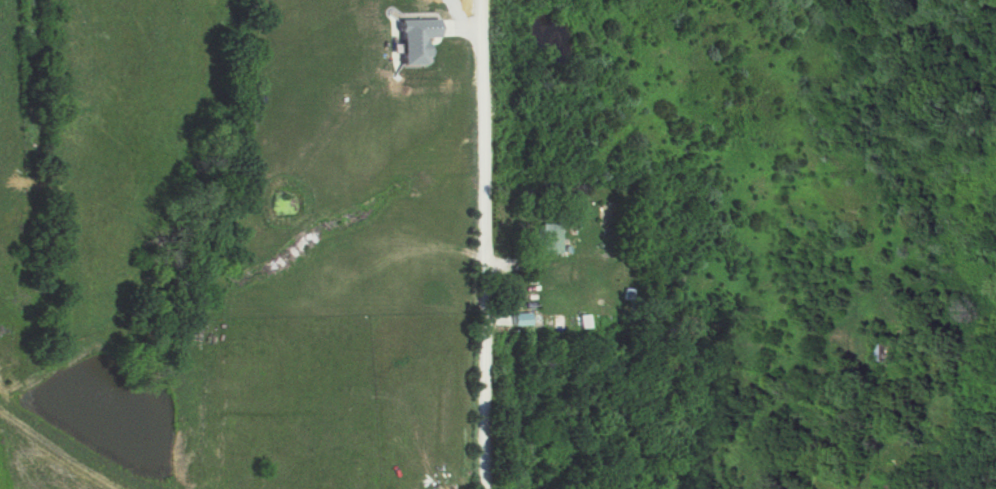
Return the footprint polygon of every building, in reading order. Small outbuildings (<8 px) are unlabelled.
[(555,253),(555,223),(536,223),(536,253),(555,253)] [(525,313),(507,313),(507,325),(525,325),(525,313)] [(902,339),(879,339),(879,362),(902,362),(902,339)]
